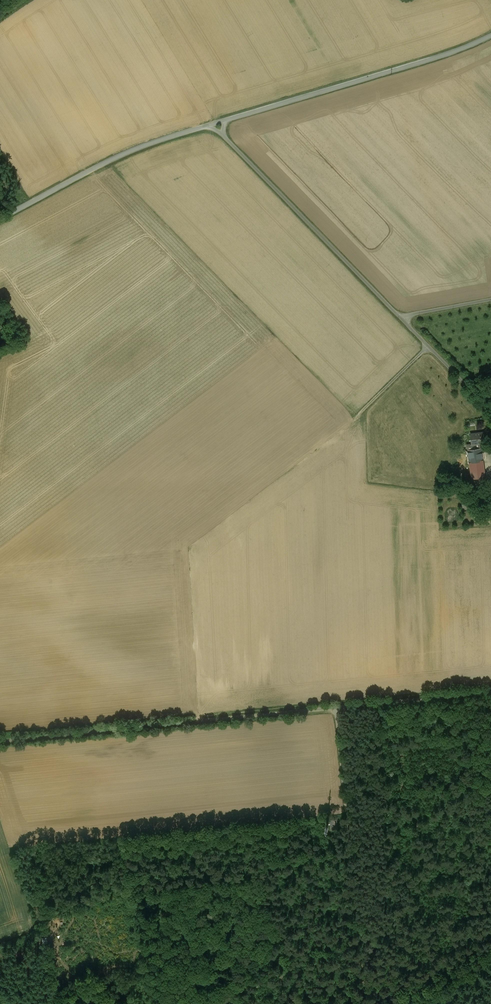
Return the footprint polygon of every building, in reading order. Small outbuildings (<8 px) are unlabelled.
[(0,320),(0,335),(15,326),(8,316),(0,320)] [(484,480),(481,450),(489,449),(487,431),(469,433),(471,443),(466,444),(470,482),(484,480)] [(476,491),(477,499),(478,504),(490,502),(490,489),(476,491)] [(477,499),(462,501),(463,510),(478,508),(477,499)]
